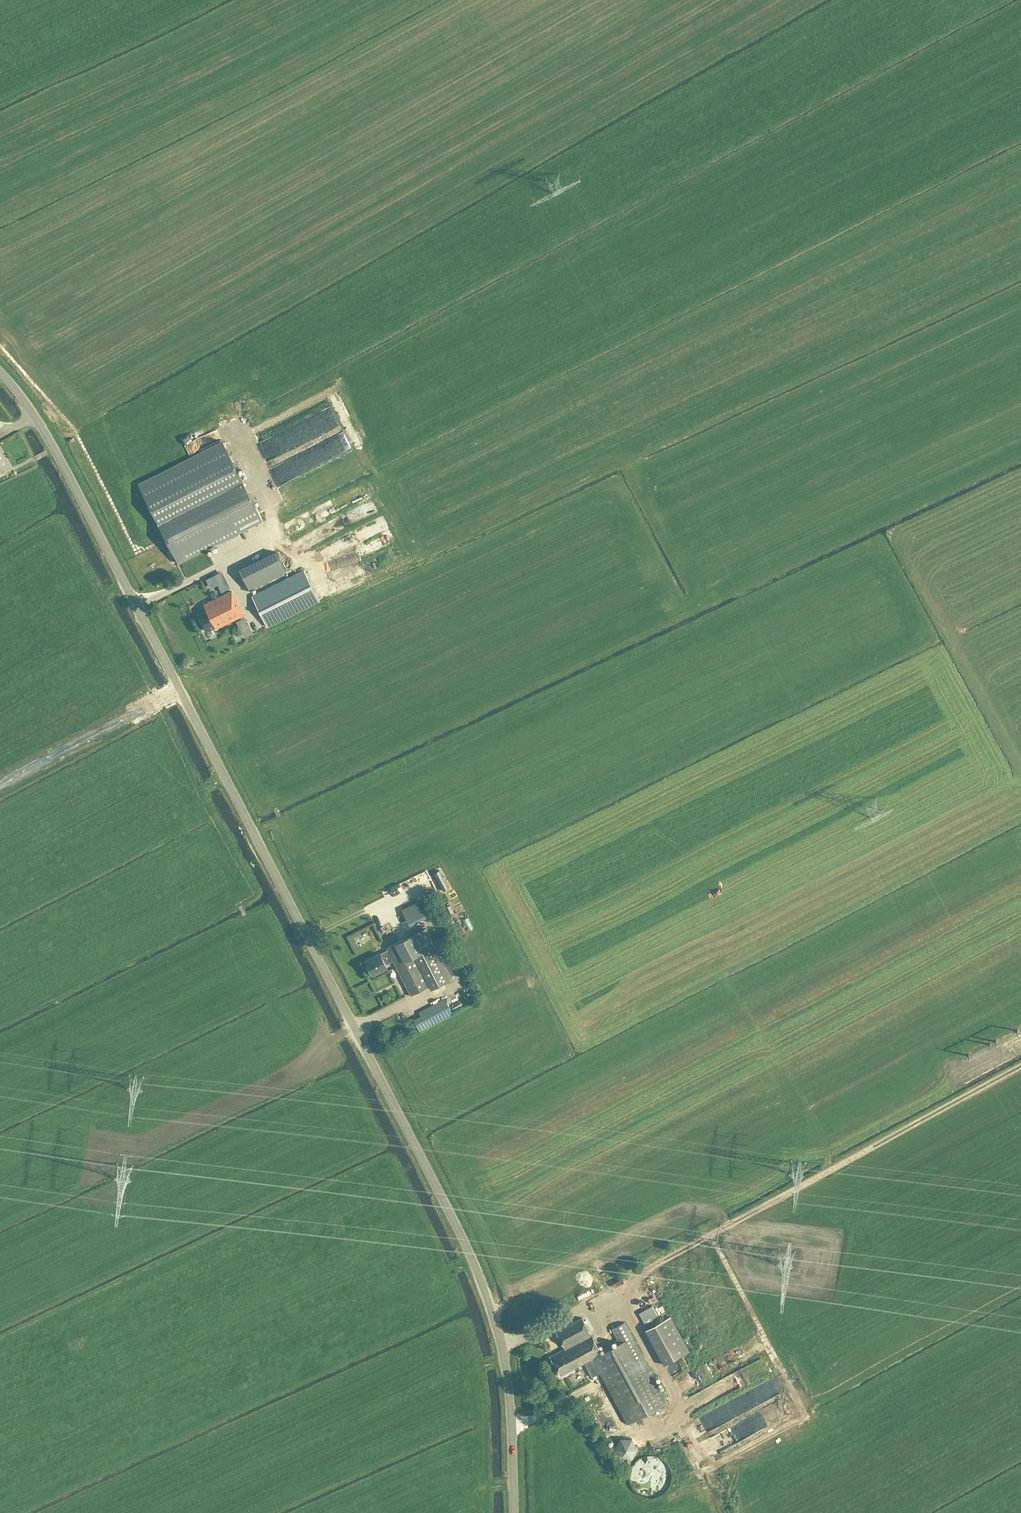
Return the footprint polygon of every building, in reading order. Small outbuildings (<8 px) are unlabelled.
[(223,443),(139,486),(178,564),(183,561),(262,521),(223,443)] [(0,460),(0,474),(9,469),(3,458),(0,460)] [(272,479),(278,476),(274,469),(268,471),(272,479)] [(261,473),(253,476),(258,489),(266,486),(261,473)] [(388,537),(369,545),(373,554),(392,546),(388,537)] [(389,565),(404,557),(400,550),(386,558),(389,565)] [(319,601),(304,571),(252,597),(267,627),(319,601)] [(207,611),(198,615),(199,616),(206,631),(215,627),(216,628),(243,615),(238,605),(235,600),(231,592),(204,605),(207,611)] [(400,904),(402,910),(420,906),(418,899),(400,904)] [(420,905),(401,913),(408,927),(426,918),(420,905)] [(411,996),(429,986),(431,990),(452,979),(435,946),(426,928),(386,948),(389,953),(381,957),(380,954),(365,961),(372,976),(387,968),(385,965),(393,961),(411,996)] [(356,948),(368,942),(364,935),(352,941),(356,948)] [(444,999),(419,1013),(421,1016),(414,1020),(420,1032),(452,1015),(444,999)] [(399,1022),(417,1014),(413,1006),(395,1015),(399,1022)] [(611,1320),(605,1315),(598,1325),(609,1332),(613,1326),(609,1323),(611,1320)] [(689,1351),(671,1318),(670,1316),(645,1330),(664,1365),(689,1351)] [(624,1323),(612,1329),(619,1344),(601,1354),(582,1318),(557,1331),(564,1344),(566,1348),(549,1357),(560,1377),(583,1364),(591,1378),(600,1373),(627,1424),(667,1403),(624,1323)] [(745,1349),(721,1356),(726,1371),(750,1363),(745,1349)] [(731,1380),(737,1392),(760,1380),(754,1368),(731,1380)] [(597,1401),(588,1405),(601,1432),(609,1428),(597,1401)] [(751,1433),(749,1431),(752,1429),(747,1422),(736,1431),(742,1439),(751,1433)] [(632,1439),(620,1439),(614,1449),(620,1459),(631,1459),(638,1449),(632,1439)] [(628,1489),(663,1496),(669,1466),(657,1464),(657,1463),(646,1461),(645,1464),(633,1462),(628,1489)]
